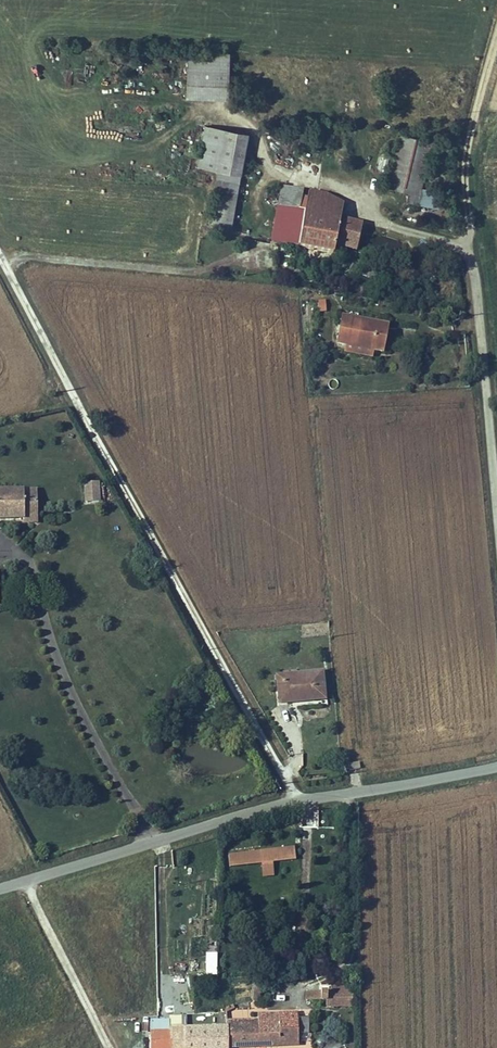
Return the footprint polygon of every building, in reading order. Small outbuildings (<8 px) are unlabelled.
[(226,52),(185,50),(184,96),(225,97),(226,52)] [(203,125),(196,165),(214,168),(205,219),(226,223),(240,156),(244,133),(240,132),(203,125)] [(430,140),(398,132),(385,186),(407,191),(405,200),(415,203),(430,140)] [(278,188),(269,239),(276,241),(283,189),(278,188)] [(318,212),(320,195),(283,189),(276,241),(334,251),(335,241),(356,245),(360,223),(340,218),(318,212)] [(320,195),(318,212),(340,218),(342,204),(320,195)] [(318,312),(326,311),(325,299),(318,300),(318,312)] [(391,323),(347,312),(341,337),(348,339),(374,345),(384,348),(391,323)] [(372,356),(374,345),(348,339),(345,349),(372,356)] [(82,504),(95,504),(95,484),(81,484),(82,504)] [(18,490),(0,491),(0,518),(20,518),(20,523),(33,522),(32,491),(18,490)] [(276,673),(277,698),(321,696),(320,670),(276,673)] [(357,762),(346,765),(348,771),(358,768),(357,762)] [(256,863),(291,858),(289,845),(254,850),(256,863)] [(205,968),(217,968),(218,953),(206,952),(205,968)] [(334,978),(325,979),(325,988),(316,988),(316,995),(334,994),(334,978)] [(171,1009),(171,1025),(184,1025),(183,1009),(171,1009)] [(282,1014),(282,1019),(256,1020),(223,1021),(223,1024),(223,1046),(247,1045),(293,1044),(292,1013),(282,1014)] [(299,1031),(308,1031),(307,1017),(299,1017),(299,1031)] [(223,1024),(184,1025),(184,1047),(223,1047),(223,1046),(223,1024)] [(184,1025),(171,1025),(172,1047),(184,1047),(184,1025)] [(147,1047),(167,1047),(167,1032),(147,1033),(147,1045),(147,1047)]
